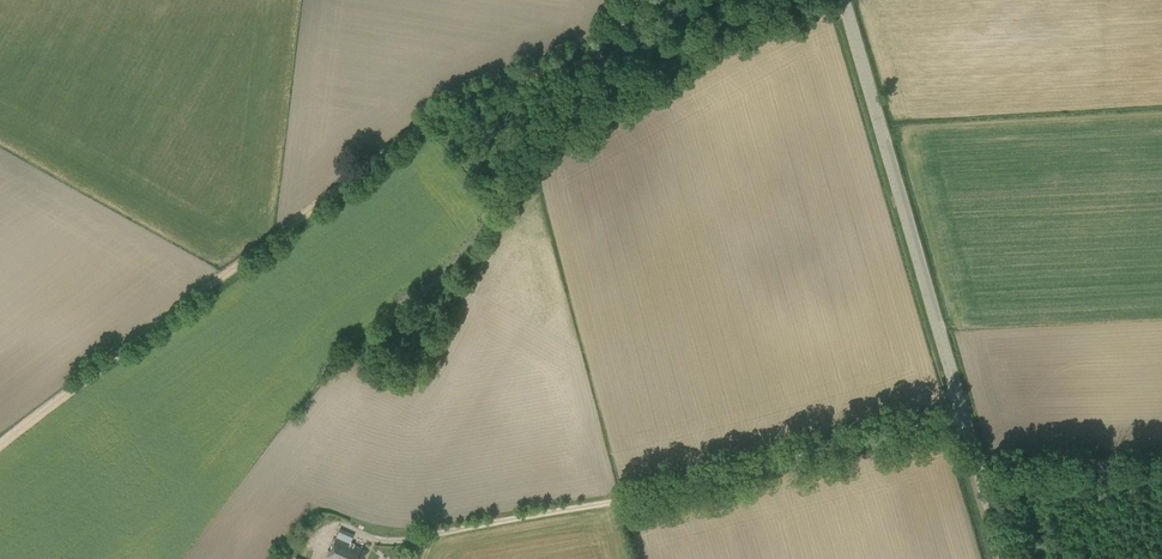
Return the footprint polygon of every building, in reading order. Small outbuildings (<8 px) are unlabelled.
[(365,551),(336,538),(326,558),(361,558),(365,551)]
